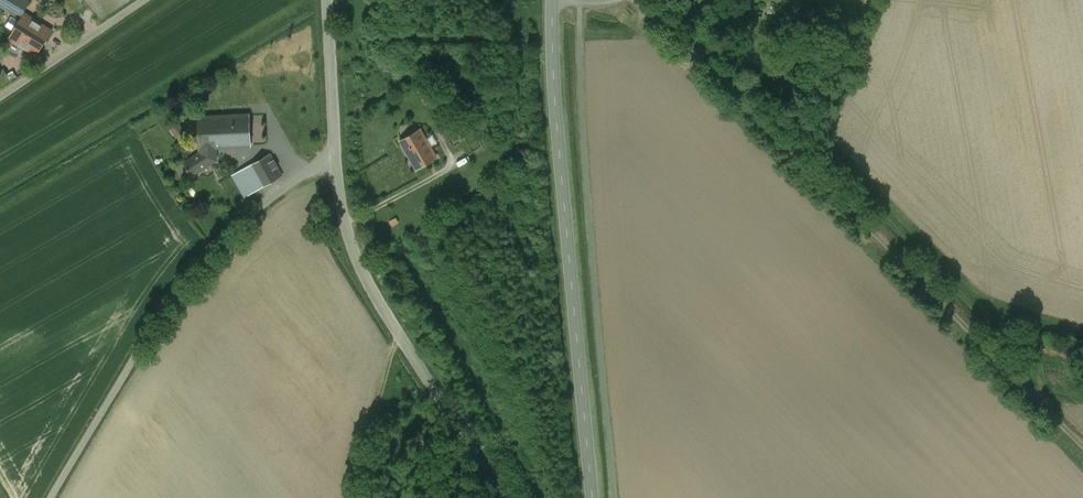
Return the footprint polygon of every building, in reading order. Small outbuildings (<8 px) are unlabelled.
[(27,0),(0,0),(0,5),(5,8),(8,4),(24,13),(23,12),(29,1),(27,0)] [(52,30),(24,13),(20,20),(18,19),(12,29),(13,30),(9,38),(36,56),(52,30)] [(0,70),(0,84),(8,79),(2,69),(0,70)] [(782,69),(772,73),(774,78),(784,74),(782,69)] [(426,83),(416,89),(425,104),(435,99),(426,83)] [(249,114),(198,117),(200,153),(184,163),(187,168),(187,170),(188,169),(192,175),(215,160),(210,151),(210,147),(219,147),(250,145),(249,114)] [(176,120),(171,123),(176,131),(181,128),(176,120)] [(450,121),(445,123),(449,130),(451,129),(454,127),(450,121)] [(465,136),(458,125),(454,127),(451,129),(457,140),(465,136)] [(436,157),(420,129),(400,141),(416,169),(436,157)] [(269,154),(232,174),(245,197),(282,176),(269,154)]
